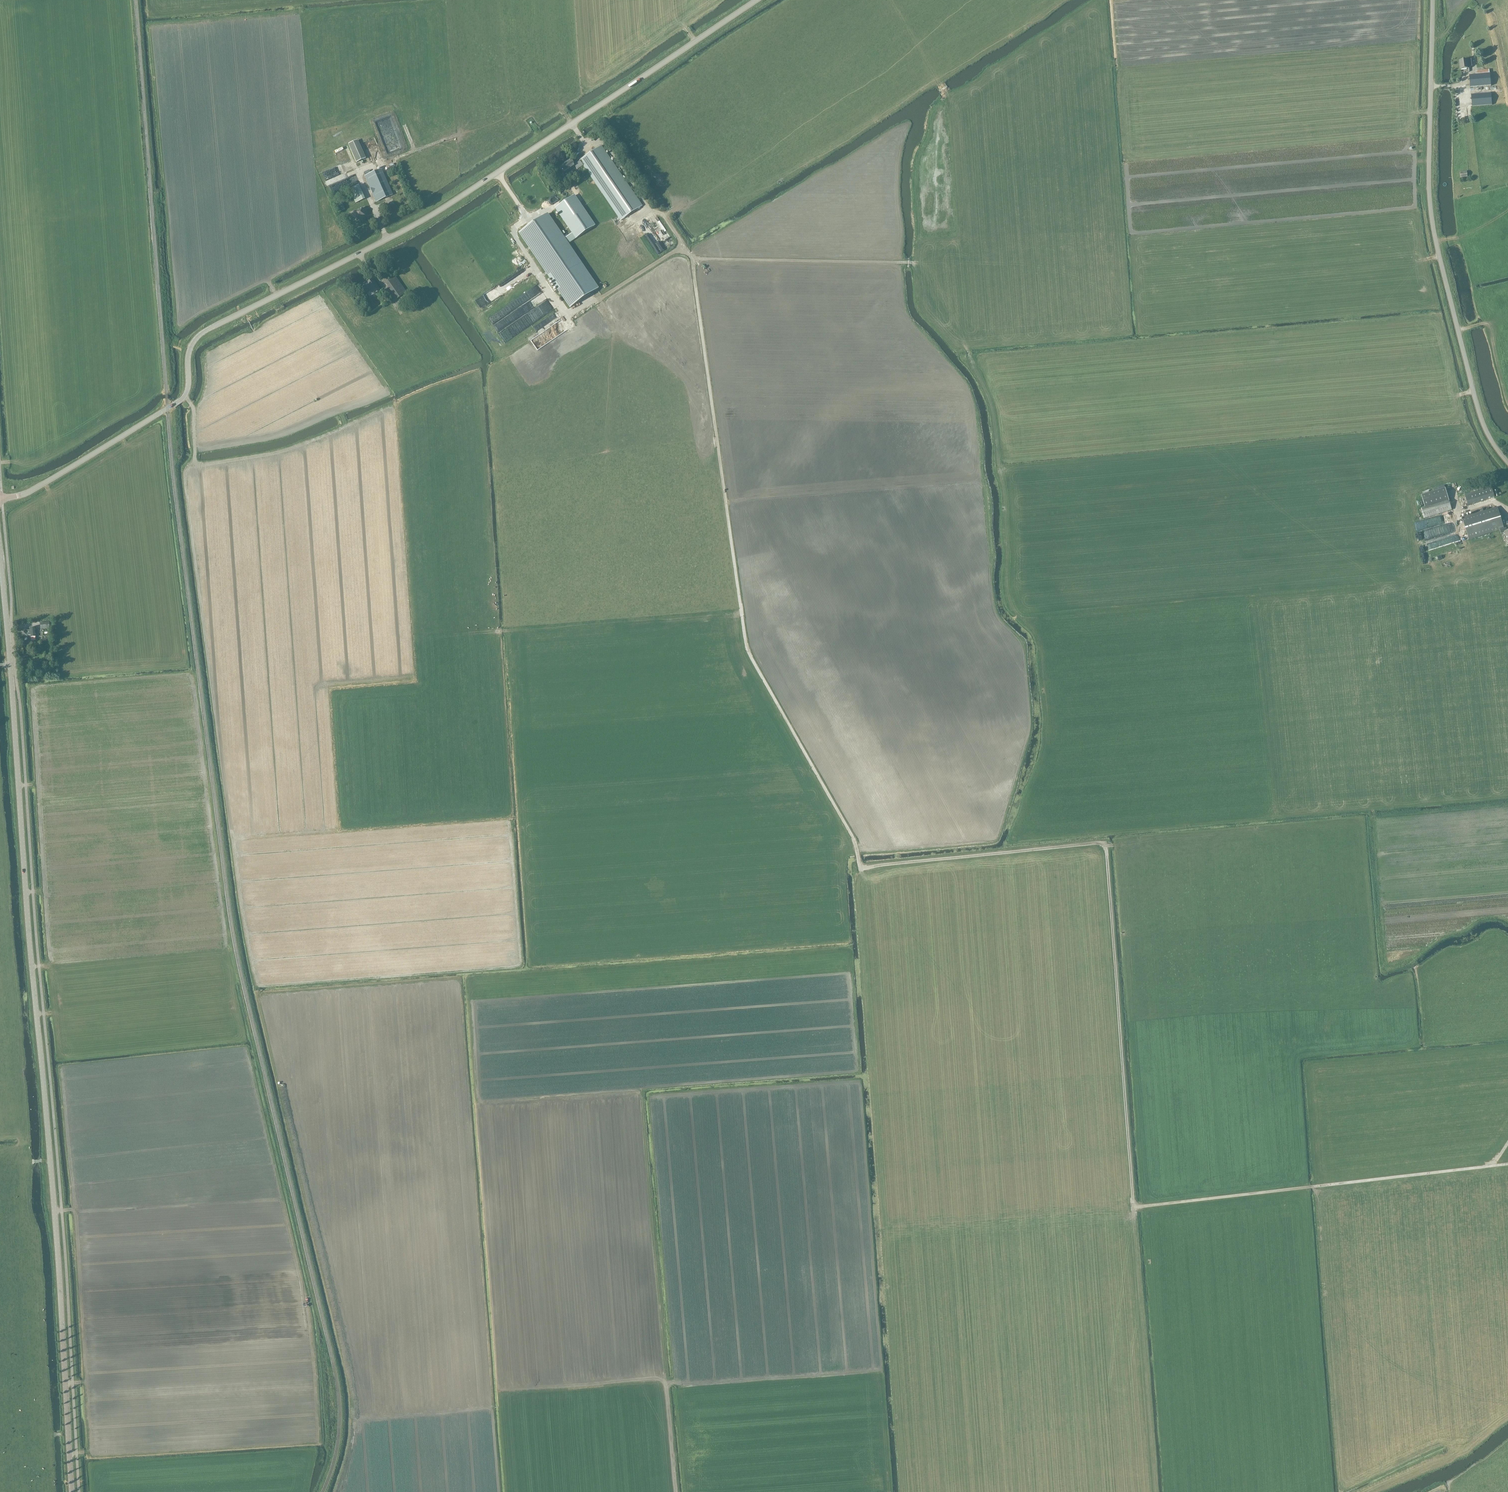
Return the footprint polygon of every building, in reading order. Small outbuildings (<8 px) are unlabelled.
[(1471,59),(1468,60),(1459,61),(1460,69),(1469,68),(1470,66),(1472,66),(1471,59)] [(1470,75),(1471,87),(1491,86),(1490,74),(1470,75)] [(1492,105),(1491,93),(1471,94),(1472,106),(1492,105)] [(386,147),(390,144),(388,141),(389,140),(387,136),(381,141),(386,147)] [(348,145),(356,163),(366,158),(358,140),(348,145)] [(577,170),(583,165),(621,220),(642,206),(601,146),(580,160),(580,161),(574,164),(571,159),(559,167),(564,174),(575,166),(577,170)] [(343,160),(340,153),(342,152),(341,150),(332,153),(336,161),(338,160),(339,162),(343,160)] [(337,163),(325,168),(328,177),(338,173),(337,170),(340,169),(337,163)] [(371,174),(369,171),(363,173),(365,176),(376,202),(392,195),(381,169),(371,174)] [(346,184),(344,179),(326,185),(328,191),(346,184)] [(365,199),(359,185),(349,190),(355,203),(365,199)] [(594,226),(574,196),(556,208),(572,233),(564,239),(567,244),(594,226)] [(382,201),(384,206),(391,203),(389,198),(382,201)] [(353,212),(357,220),(366,216),(362,208),(353,212)] [(547,214),(520,232),(571,307),(598,289),(567,244),(564,239),(547,214)] [(407,292),(395,276),(385,283),(397,299),(400,297),(402,299),(408,295),(406,293),(407,292)] [(366,284),(362,287),(366,292),(370,289),(374,295),(380,290),(372,279),(366,283),(366,284)] [(500,341),(510,336),(508,333),(507,333),(505,330),(497,334),(500,341)] [(1495,497),(1491,487),(1465,495),(1468,506),(1495,497)] [(1425,507),(1449,500),(1445,488),(1421,496),(1425,507)] [(1421,509),(1424,519),(1452,510),(1449,500),(1421,509)] [(1500,530),(1501,534),(1505,533),(1507,543),(1507,531),(1507,532),(1506,528),(1504,528),(1498,507),(1462,518),(1469,539),(1500,530)] [(19,631),(18,632),(18,634),(19,634),(19,635),(20,635),(20,637),(23,637),(28,637),(27,636),(30,635),(30,637),(31,637),(31,641),(35,641),(35,637),(36,637),(35,628),(29,628),(30,631),(27,631),(27,629),(23,630),(19,630),(19,631)]
